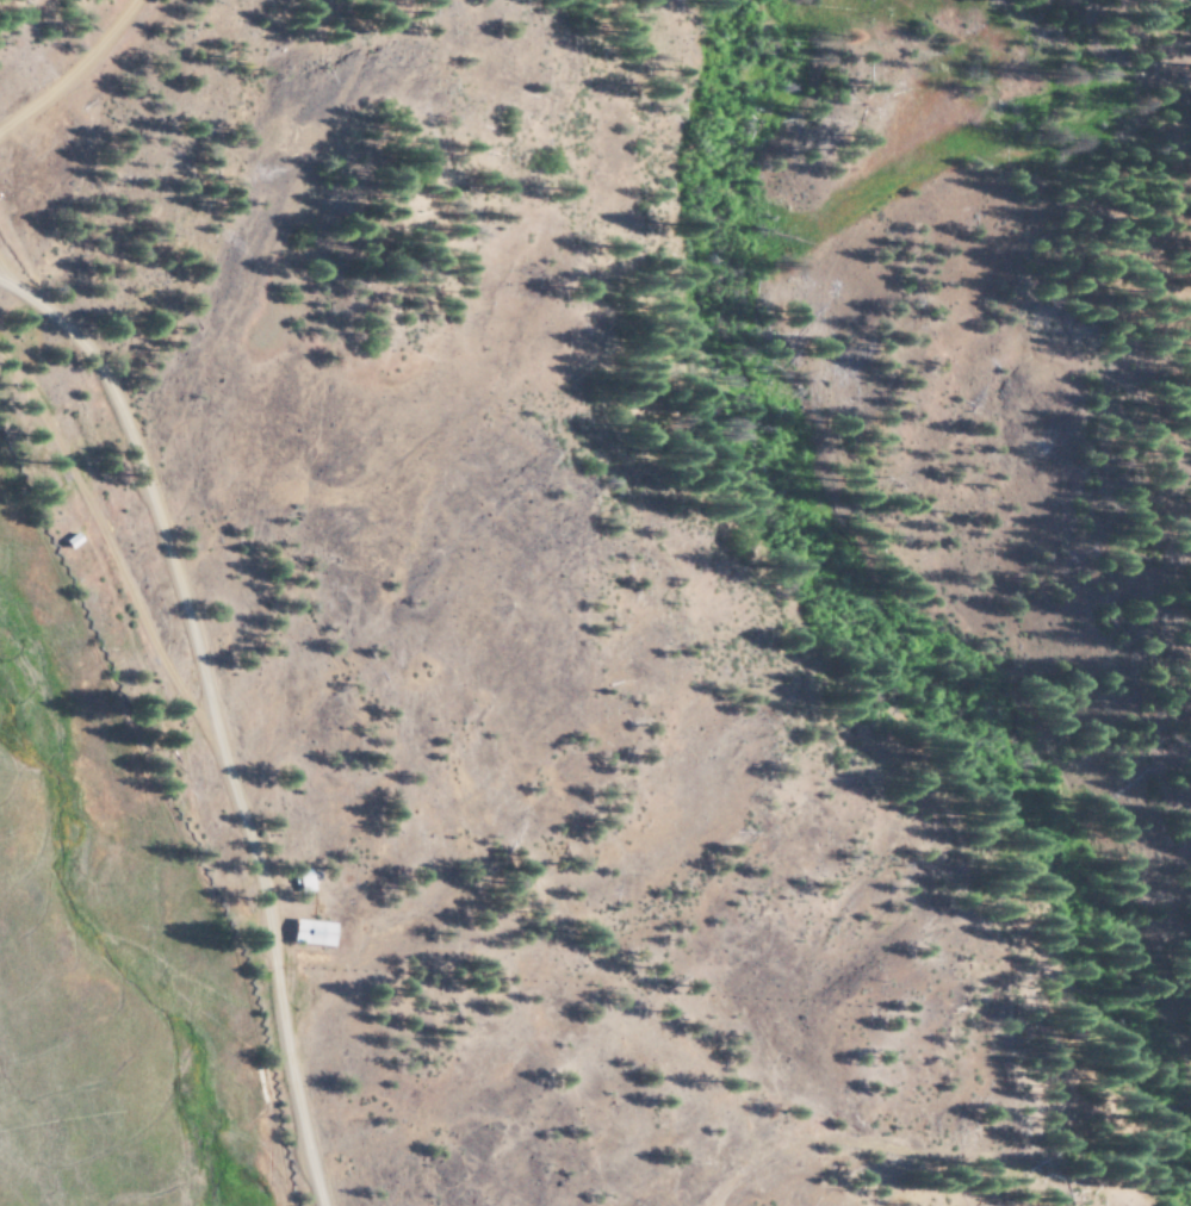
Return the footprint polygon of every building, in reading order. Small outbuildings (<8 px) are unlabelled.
[(328,948),(332,924),(291,918),(287,942),(328,948)]
